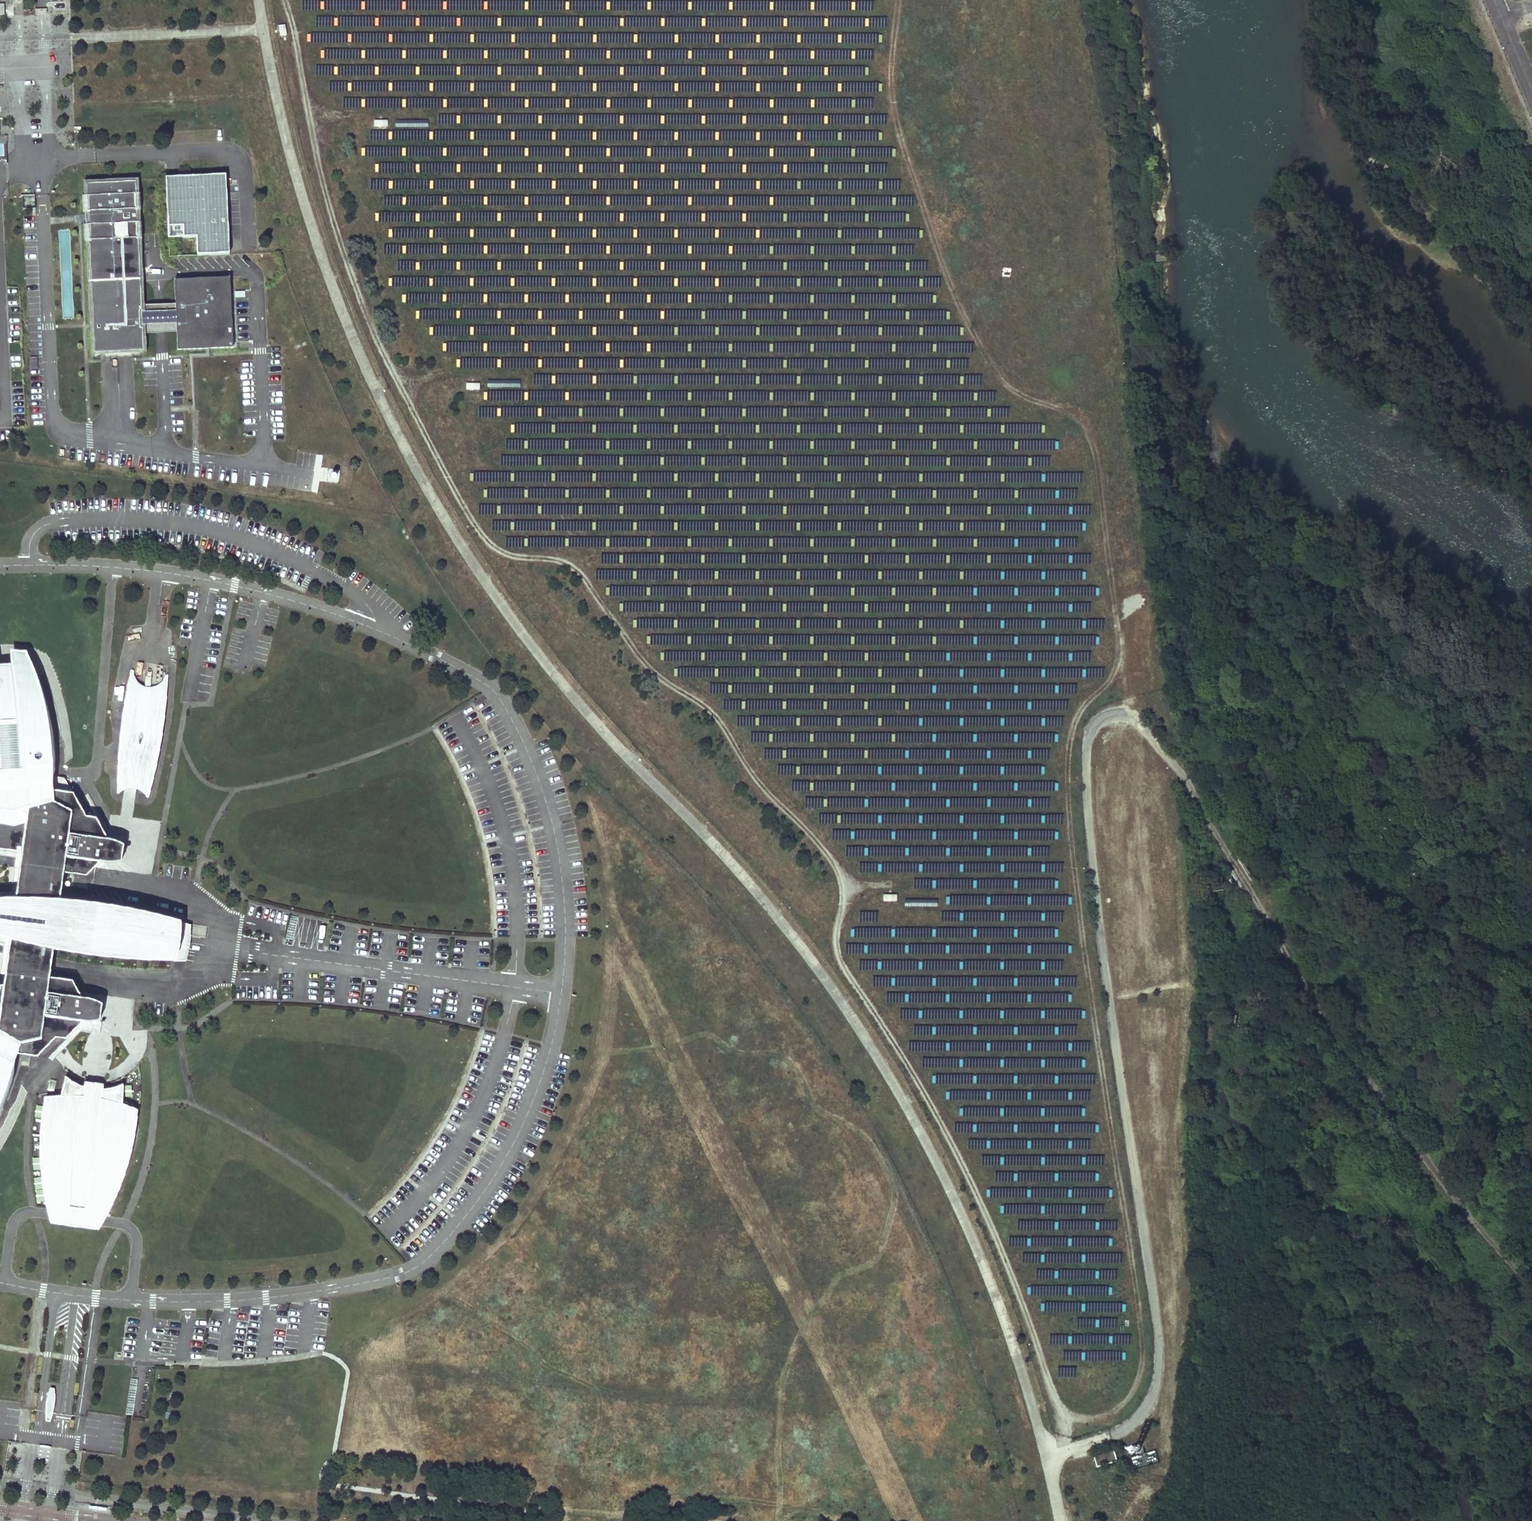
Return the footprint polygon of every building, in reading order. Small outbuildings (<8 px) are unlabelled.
[(285,26),(278,27),(280,38),(287,37),(285,26)] [(222,175),(179,177),(181,211),(174,211),(174,225),(182,225),(182,238),(196,237),(196,256),(229,254),(225,181),(222,181),(222,175)] [(181,211),(179,177),(165,177),(168,238),(182,238),(182,225),(174,225),(174,211),(181,211)] [(141,306),(144,306),(138,179),(83,181),(91,355),(146,352),(145,330),(142,330),(143,350),(113,352),(112,349),(100,349),(100,352),(93,352),(92,330),(101,330),(100,310),(92,310),(86,184),(135,182),(141,306)] [(144,306),(141,306),(135,182),(86,184),(92,310),(100,310),(101,330),(92,330),(93,352),(100,352),(100,349),(112,349),(113,352),(143,350),(142,330),(145,330),(160,330),(176,329),(178,329),(179,348),(205,347),(205,340),(212,340),(212,347),(231,346),(227,280),(176,282),(177,304),(174,304),(159,305),(144,306)] [(178,329),(176,329),(177,351),(233,348),(230,277),(173,280),(174,304),(177,304),(176,282),(227,280),(231,346),(212,347),(212,340),(205,340),(205,347),(179,348),(178,329)] [(108,524),(108,540),(121,540),(121,524),(108,524)] [(108,839),(72,793),(52,791),(48,720),(37,680),(13,682),(12,665),(0,665),(0,850),(21,853),(16,895),(0,901),(0,937),(9,944),(3,986),(0,985),(0,1104),(16,1054),(37,1057),(55,1038),(66,1039),(83,1022),(99,1021),(101,1004),(81,998),(72,980),(49,978),(52,951),(104,958),(185,962),(190,925),(125,909),(60,901),(63,873),(86,876),(100,862),(121,861),(123,845),(108,839)] [(82,666),(82,680),(97,681),(98,667),(82,666)] [(136,677),(130,670),(119,730),(116,785),(150,790),(160,742),(167,675),(156,683),(145,682),(136,677)] [(61,1096),(48,1097),(43,1132),(43,1169),(49,1215),(102,1221),(121,1176),(130,1139),(134,1109),(122,1102),(122,1084),(102,1090),(102,1085),(84,1083),(84,1087),(65,1076),(61,1096)] [(1248,1177),(1249,1166),(1233,1164),(1232,1175),(1248,1177)] [(1118,1462),(1114,1448),(1093,1454),(1097,1468),(1118,1462)] [(1135,1468),(1158,1460),(1154,1449),(1131,1457),(1135,1468)]
